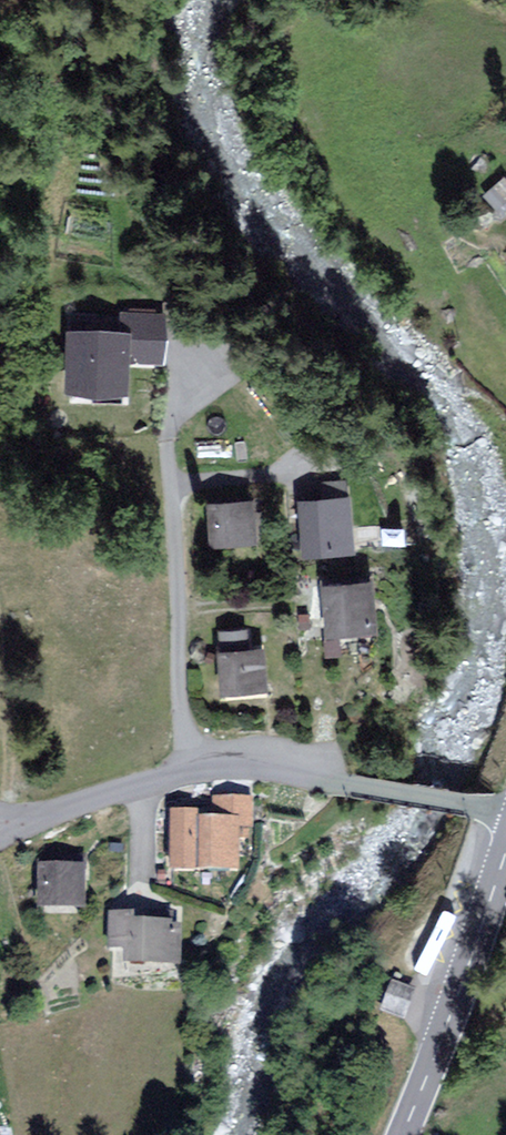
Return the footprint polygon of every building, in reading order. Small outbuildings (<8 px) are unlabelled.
[(161,357),(162,316),(125,315),(125,332),(72,330),(70,386),(125,388),(126,355),(161,357)] [(324,500),(302,502),(305,552),(353,549),(349,497),(343,497),(342,483),(323,484),(324,500)] [(255,498),(207,501),(210,543),(257,540),(255,498)] [(372,583),(324,587),(328,632),(375,628),(372,583)] [(225,689),(265,685),(262,648),(248,649),(246,631),(224,633),(226,652),(222,652),(225,689)] [(251,799),(216,799),(216,819),(198,819),(198,814),(175,814),(174,866),(237,867),(237,825),(251,825),(251,799)] [(83,863),(40,864),(40,906),(84,905),(83,863)] [(132,916),(113,915),(112,944),(130,944),(130,959),(177,960),(178,928),(169,928),(169,923),(132,922),(132,916)] [(397,973),(382,1012),(407,1021),(422,982),(397,973)]
